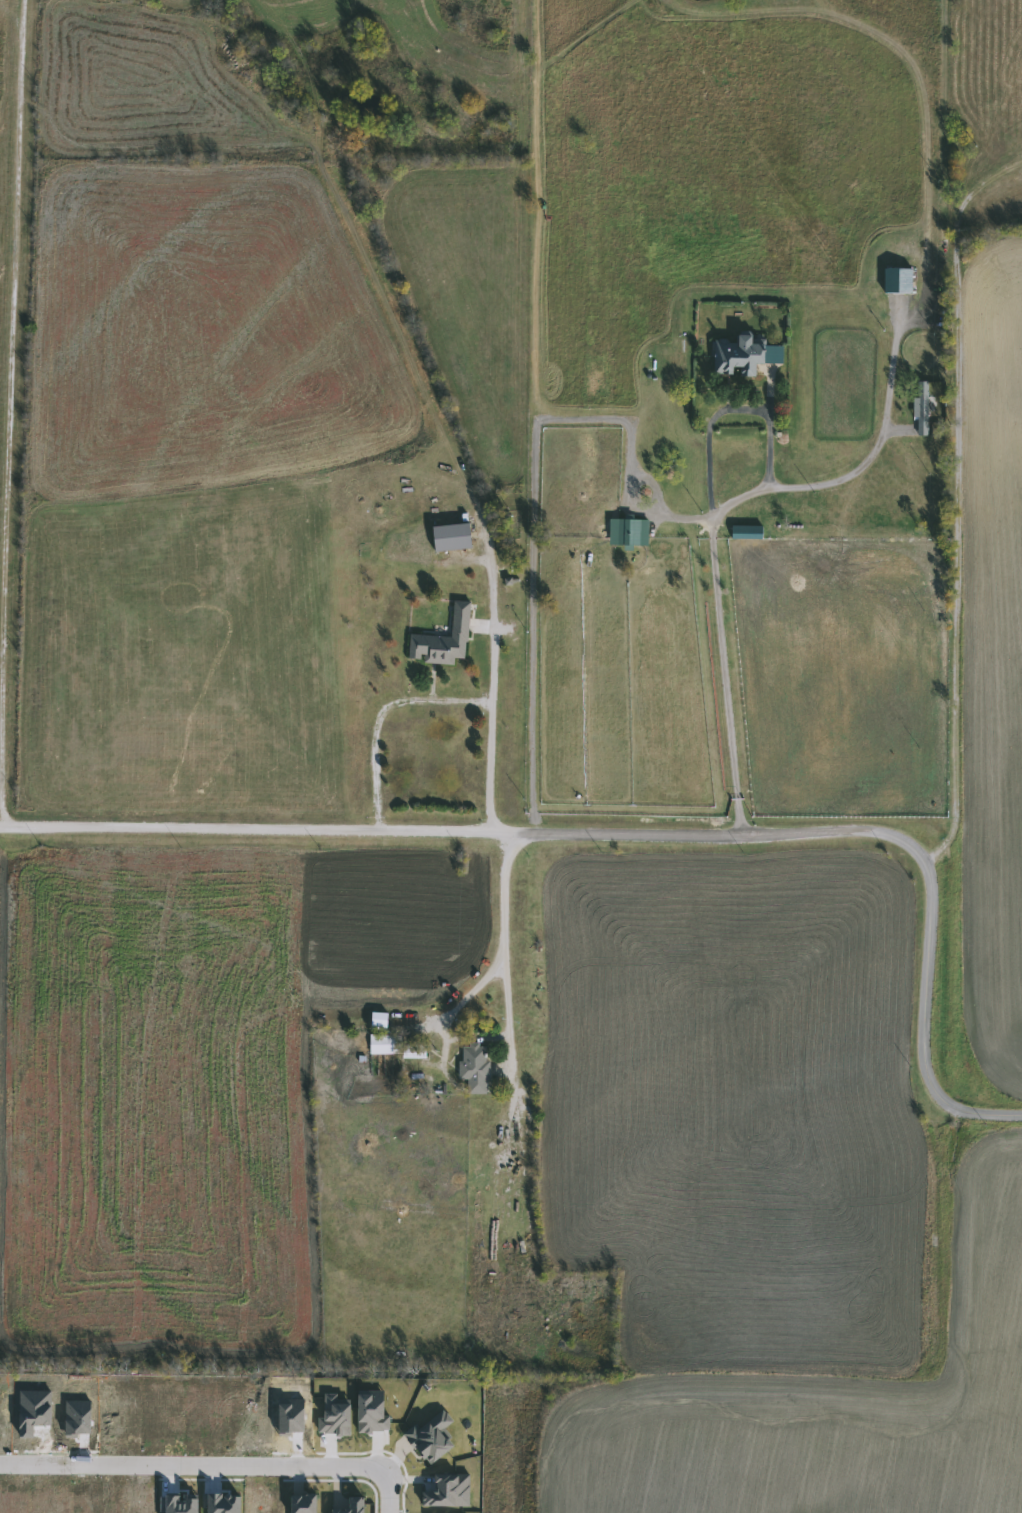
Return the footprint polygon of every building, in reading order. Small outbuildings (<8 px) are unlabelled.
[(914,268),(914,293),(886,293),(886,268),(914,268)] [(715,374),(716,337),(770,338),(770,346),(782,347),(782,363),(758,363),(758,376),(741,376),(741,374),(715,374)] [(928,381),(928,435),(917,435),(917,417),(914,417),(914,381),(928,381)] [(432,527),(472,523),(475,549),(434,553),(432,527)] [(766,526),(766,540),(732,540),(732,526),(766,526)] [(412,635),(453,637),(455,601),(472,602),(469,659),(457,658),(457,664),(410,661),(412,635)] [(428,1056),(369,1056),(369,1035),(403,1035),(403,1046),(428,1046),(428,1056)] [(461,1080),(461,1046),(489,1046),(489,1095),(469,1095),(469,1080),(461,1080)]
